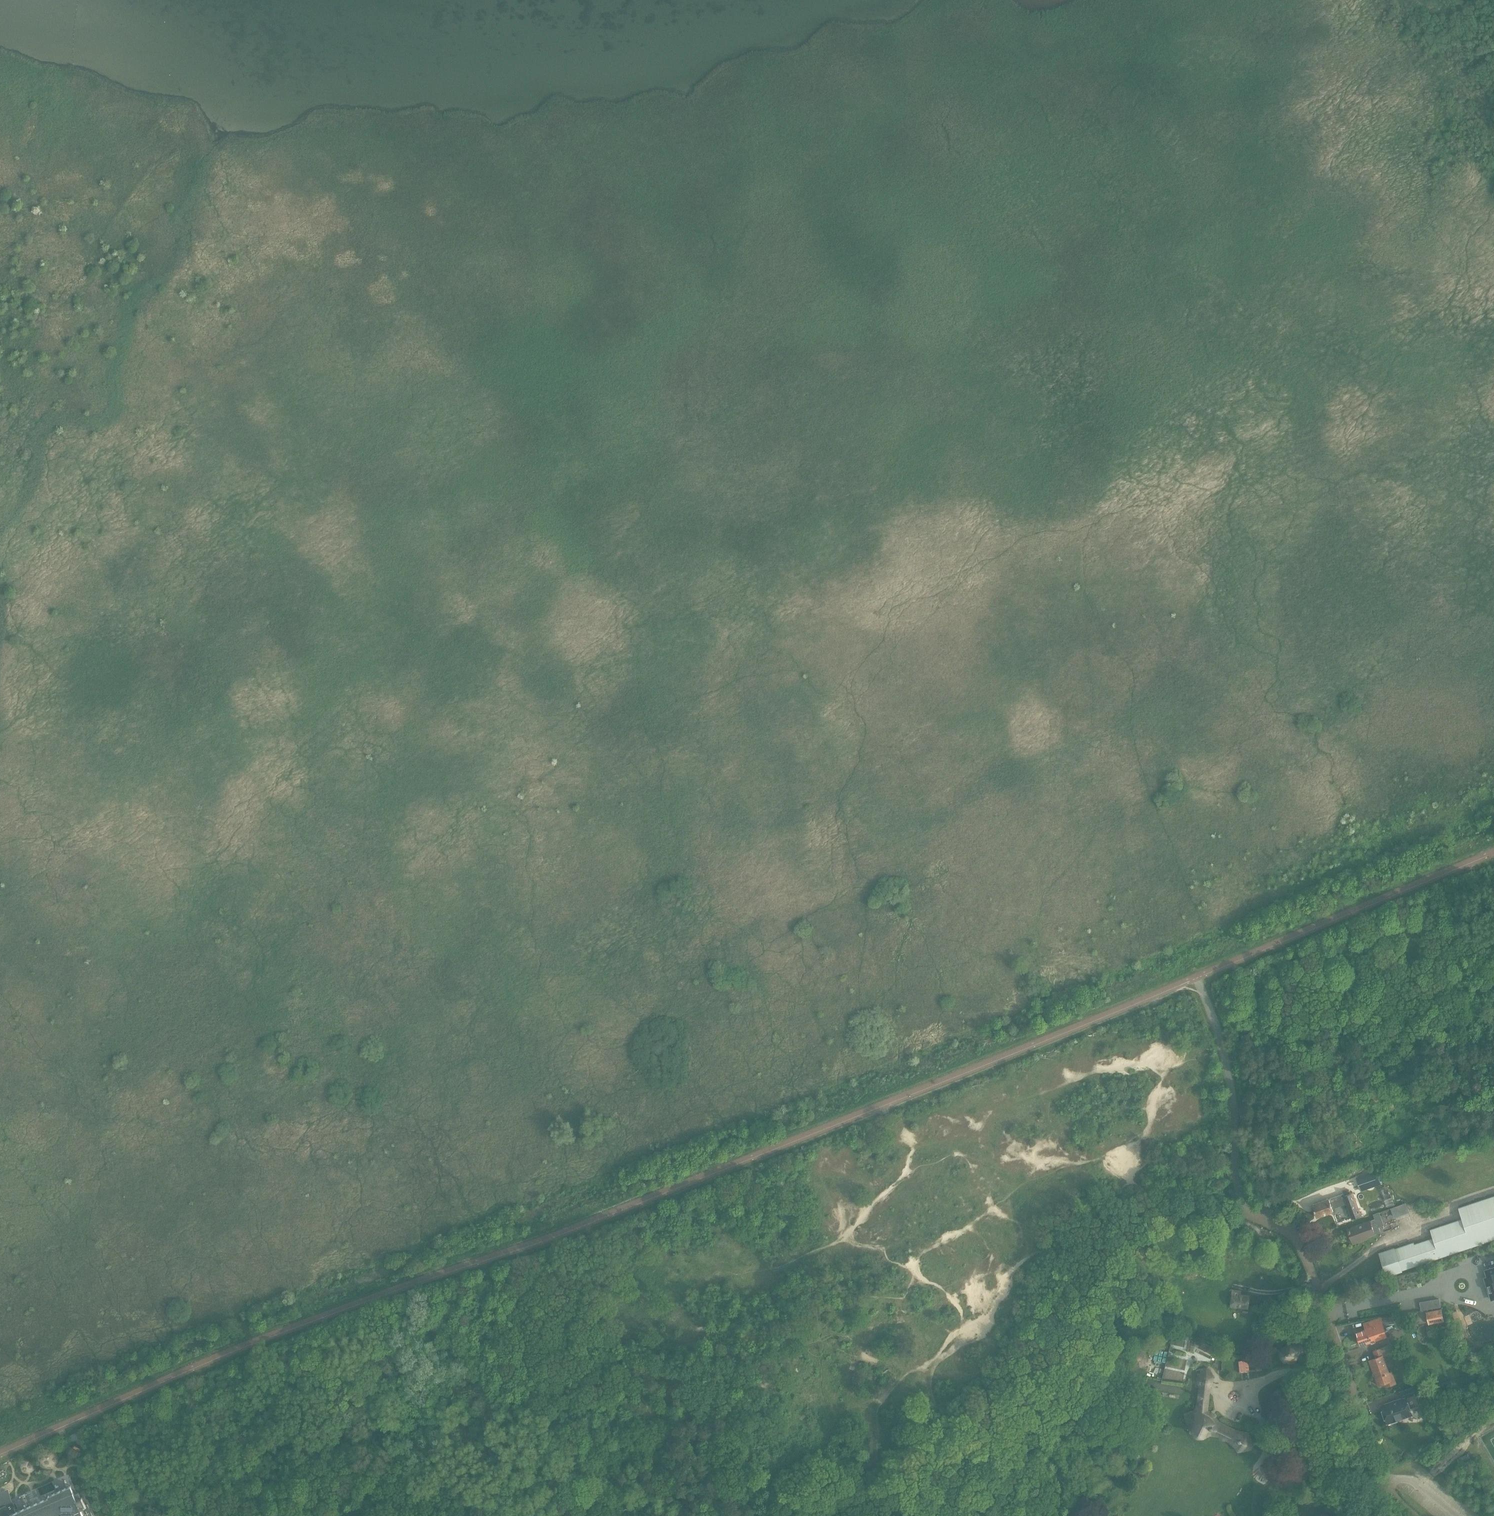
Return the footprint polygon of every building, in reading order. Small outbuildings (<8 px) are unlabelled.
[(1376,1171),(1357,1178),(1361,1191),(1381,1184),(1376,1171)] [(1343,1194),(1313,1205),(1317,1218),(1334,1212),(1333,1209),(1347,1204),(1352,1218),(1361,1215),(1353,1193),(1352,1193),(1350,1189),(1343,1192),(1343,1194)] [(1380,1254),(1387,1275),(1493,1239),(1493,1196),(1458,1208),(1462,1220),(1431,1230),(1434,1239),(1396,1251),(1396,1249),(1380,1254)] [(1370,1221),(1348,1229),(1354,1244),(1356,1243),(1363,1240),(1363,1238),(1381,1231),(1378,1225),(1381,1224),(1377,1214),(1378,1214),(1378,1213),(1374,1215),(1376,1219),(1371,1221),(1370,1221)] [(1216,1225),(1215,1233),(1239,1237),(1240,1228),(1216,1225)] [(1234,1262),(1233,1249),(1222,1250),(1222,1262),(1234,1262)] [(1485,1278),(1492,1299),(1493,1299),(1493,1268),(1486,1271),(1488,1278),(1485,1278)] [(1241,1291),(1232,1290),(1231,1306),(1247,1308),(1248,1295),(1240,1294),(1241,1291)] [(1439,1299),(1420,1302),(1422,1310),(1440,1306),(1439,1299)] [(1441,1309),(1427,1312),(1429,1324),(1444,1321),(1441,1309)] [(1387,1334),(1383,1323),(1388,1322),(1386,1317),(1380,1318),(1369,1322),(1371,1327),(1357,1332),(1361,1344),(1378,1339),(1377,1337),(1387,1334)] [(1193,1353),(1195,1340),(1189,1339),(1187,1352),(1193,1353)] [(1298,1357),(1305,1350),(1306,1346),(1303,1343),(1291,1344),(1286,1347),(1287,1348),(1282,1351),(1283,1354),(1285,1358),(1287,1359),(1291,1357),(1292,1359),(1298,1357)] [(1387,1386),(1396,1383),(1392,1371),(1389,1372),(1383,1354),(1393,1351),(1390,1344),(1374,1350),(1376,1357),(1371,1359),(1379,1384),(1386,1382),(1387,1386)] [(1246,1449),(1248,1448),(1250,1446),(1252,1443),(1252,1442),(1250,1437),(1249,1435),(1246,1433),(1239,1431),(1235,1430),(1223,1424),(1217,1420),(1215,1416),(1209,1412),(1208,1411),(1209,1388),(1212,1384),(1212,1377),(1208,1370),(1208,1369),(1206,1369),(1204,1370),(1200,1375),(1199,1382),(1201,1387),(1197,1411),(1188,1414),(1187,1416),(1188,1424),(1193,1431),(1200,1434),(1203,1434),(1211,1434),(1218,1435),(1221,1436),(1228,1440),(1230,1441),(1239,1448),(1240,1449),(1243,1449),(1246,1449)] [(1404,1398),(1382,1406),(1388,1423),(1412,1415),(1410,1409),(1419,1406),(1419,1405),(1424,1403),(1420,1393),(1415,1394),(1413,1388),(1402,1392),(1404,1398)] [(92,1515),(87,1504),(85,1505),(82,1497),(77,1500),(72,1490),(17,1514),(13,1505),(6,1490),(0,1493),(0,1515),(91,1515),(92,1515)]
